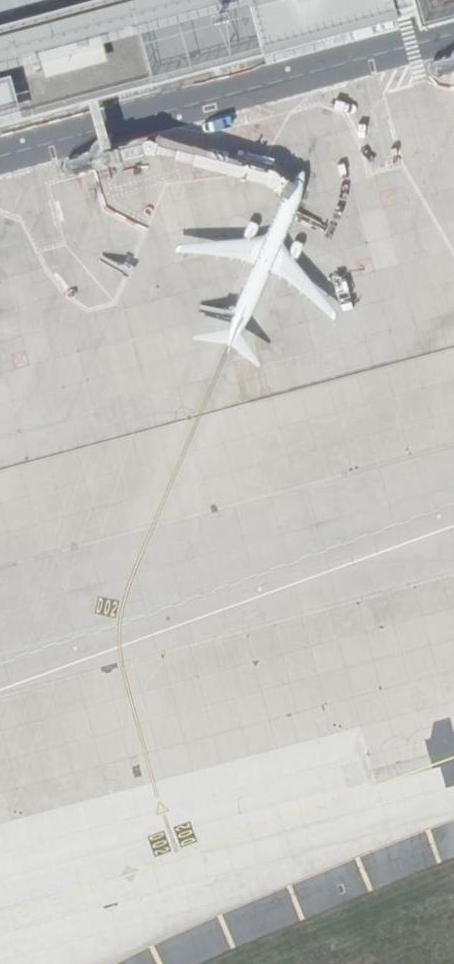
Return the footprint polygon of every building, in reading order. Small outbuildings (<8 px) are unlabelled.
[(90,103),(104,152),(110,150),(113,149),(100,100),(403,19),(407,32),(453,21),(453,0),(0,0),(0,128),(90,103)]
